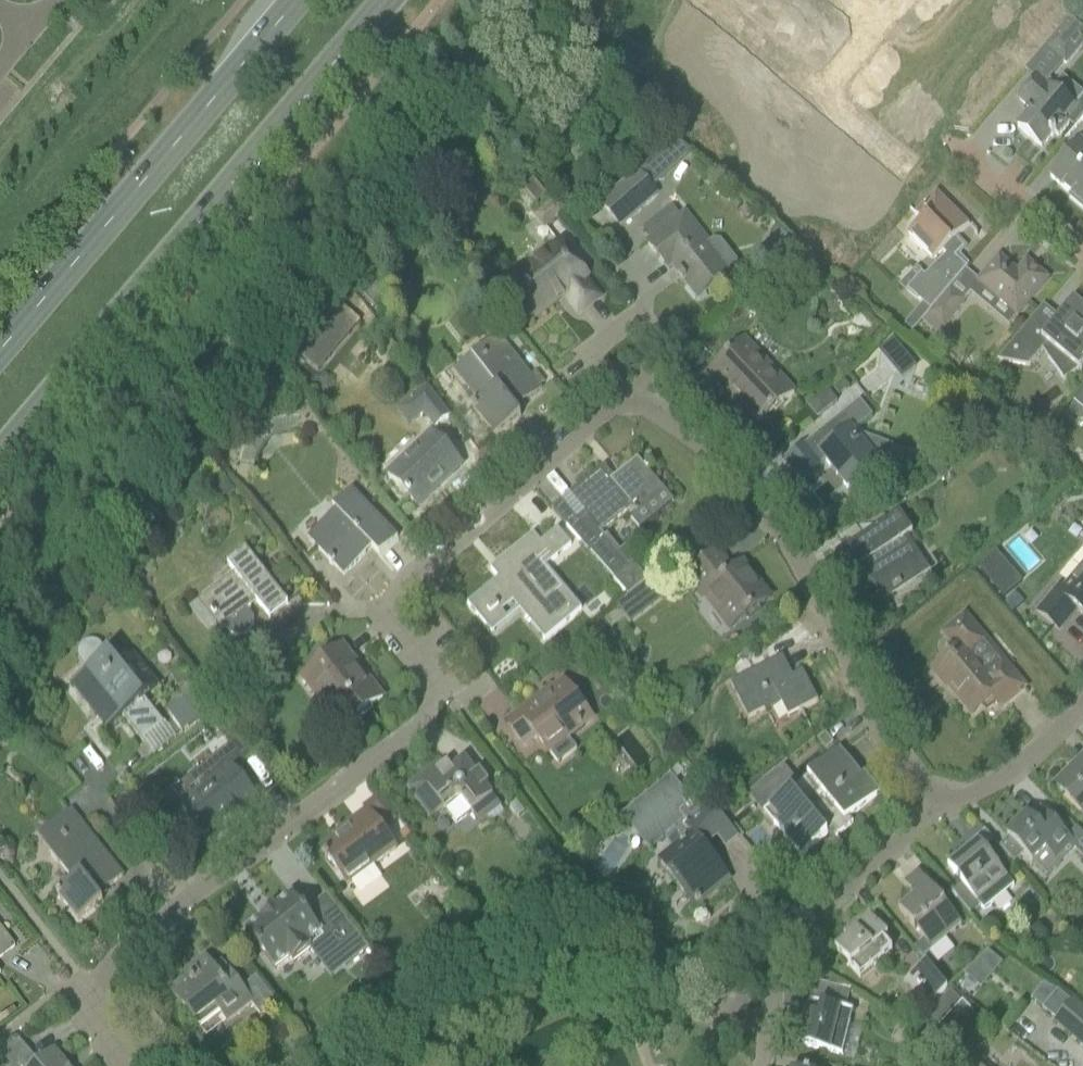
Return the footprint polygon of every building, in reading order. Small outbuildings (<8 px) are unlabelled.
[(1082,44),(1082,23),(1074,15),(1046,48),(1065,65),(1082,44)] [(1054,92),(1037,78),(1018,101),(1031,111),(1017,128),(1041,148),(1050,137),(1052,138),(1055,134),(1058,137),(1068,124),(1073,128),(1082,117),(1082,98),(1073,109),(1054,92)] [(1080,143),(1049,178),(1070,196),(1069,198),(1082,210),(1082,145),(1080,143)] [(598,201),(599,203),(619,225),(656,192),(652,187),(660,180),(644,162),(598,201)] [(951,210),(948,214),(936,201),(928,209),(926,207),(922,212),(924,213),(918,219),(922,222),(908,236),(934,262),(943,252),(947,256),(926,277),(923,274),(908,290),(923,305),(904,326),(913,333),(922,322),(949,289),(967,268),(955,257),(964,249),(955,240),(968,227),(951,210)] [(543,226),(561,216),(555,203),(536,213),(543,226)] [(664,230),(647,243),(668,271),(672,268),(679,277),(678,278),(682,282),(682,281),(697,300),(714,287),(730,274),(736,269),(737,261),(720,241),(712,240),(709,242),(685,213),(664,230)] [(585,280),(587,279),(560,245),(508,285),(509,287),(506,289),(505,291),(504,292),(503,293),(503,294),(503,297),(504,299),(505,301),(508,302),(511,304),(512,304),(514,303),(519,299),(536,319),(564,297),(578,314),(598,297),(585,280)] [(978,282),(976,283),(1016,317),(1048,280),(1026,261),(1017,272),(999,257),(978,282)] [(949,289),(922,322),(937,335),(941,329),(942,330),(965,303),(964,302),(949,289)] [(997,361),(1029,367),(1033,361),(1042,352),(1047,345),(1053,350),(1046,358),(1063,381),(1078,371),(1079,372),(1079,371),(1082,367),(1082,309),(1073,301),(1058,319),(1045,334),(1031,322),(1030,322),(1016,338),(1012,343),(997,361)] [(343,308),(332,322),(348,336),(360,322),(343,308)] [(541,391),(528,374),(500,338),(454,374),(478,405),(473,410),(495,438),(521,418),(512,407),(520,401),(523,405),(541,391)] [(761,424),(795,391),(745,339),(708,374),(735,402),(738,399),(761,424)] [(893,339),(880,350),(888,360),(901,349),(893,339)] [(427,388),(412,400),(424,416),(435,429),(450,418),(427,388)] [(1075,403),(1082,410),(1082,393),(1075,403)] [(856,404),(783,462),(800,482),(825,462),(847,489),(856,483),(873,470),(879,465),(878,465),(852,432),(856,429),(857,429),(872,417),(860,401),(856,404)] [(462,466),(447,450),(430,432),(386,474),(418,508),(462,466)] [(568,527),(567,528),(581,545),(626,598),(652,575),(627,546),(620,552),(603,533),(624,514),(630,521),(664,492),(648,472),(650,470),(646,466),(645,468),(637,458),(620,472),(623,475),(616,481),(604,466),(569,495),(588,517),(581,523),(577,519),(568,527)] [(225,479),(214,487),(218,492),(228,494),(234,490),(225,479)] [(398,539),(383,523),(352,491),(333,509),(335,511),(306,539),(331,566),(333,565),(343,576),(372,549),(379,556),(398,539)] [(908,538),(912,535),(899,515),(841,552),(854,572),(867,564),(872,572),(866,575),(884,602),(930,572),(908,538)] [(488,587),(467,604),(485,625),(487,624),(486,623),(484,621),(488,618),(490,616),(491,617),(495,613),(499,610),(498,609),(513,596),(520,604),(545,634),(546,636),(544,638),(543,638),(544,640),(581,610),(574,600),(573,601),(541,562),(547,557),(548,557),(552,561),(557,557),(557,556),(553,559),(552,557),(548,552),(551,550),(558,544),(564,539),(566,542),(569,546),(563,551),(564,552),(571,546),(557,529),(550,535),(541,543),(536,538),(533,534),(516,549),(507,557),(499,564),(503,569),(499,573),(496,576),(497,577),(498,579),(497,580),(488,587)] [(288,604),(274,587),(246,551),(228,565),(234,574),(190,609),(212,638),(224,628),(231,637),(238,638),(245,637),(250,633),(253,627),(254,619),(247,611),(251,608),(249,606),(255,601),(269,619),(288,604)] [(743,564),(727,577),(711,557),(685,577),(728,632),(770,599),(743,564)] [(135,568),(125,577),(134,587),(139,583),(139,573),(135,568)] [(1063,591),(1058,586),(1037,612),(1059,630),(1076,610),(1082,615),(1082,568),(1063,591)] [(1012,573),(994,589),(1003,599),(1021,583),(1012,573)] [(106,603),(97,596),(86,608),(95,616),(106,603)] [(1000,709),(1025,688),(964,616),(945,632),(959,648),(931,671),(945,687),(949,685),(956,693),(954,694),(972,717),(992,700),(1000,709)] [(87,672),(70,685),(81,699),(86,695),(102,715),(103,716),(109,723),(103,727),(106,731),(123,717),(143,743),(165,726),(145,700),(160,688),(152,678),(135,656),(119,668),(102,646),(101,645),(100,644),(99,644),(98,643),(97,642),(96,642),(95,641),(94,641),(93,641),(91,641),(90,641),(89,641),(88,641),(87,642),(86,642),(84,642),(83,643),(82,644),(81,645),(81,646),(80,646),(79,648),(79,649),(78,650),(78,651),(77,652),(77,653),(77,654),(77,656),(77,657),(78,658),(78,659),(78,660),(79,662),(80,663),(80,664),(87,672)] [(355,670),(358,667),(342,647),(306,675),(345,725),(340,729),(342,730),(383,698),(381,697),(378,699),(355,670)] [(782,659),(783,658),(782,657),(730,684),(748,719),(762,712),(764,715),(781,706),(788,718),(818,702),(802,672),(792,678),(782,659)] [(509,722),(507,723),(526,747),(538,738),(550,754),(593,720),(577,700),(564,683),(539,701),(538,700),(519,714),(521,716),(510,724),(509,722)] [(168,715),(182,733),(213,708),(199,691),(168,715)] [(257,702),(242,714),(257,733),(272,721),(257,702)] [(227,716),(215,726),(241,759),(253,750),(239,733),(227,716)] [(59,757),(67,747),(57,738),(48,747),(59,757)] [(187,802),(182,807),(194,823),(195,825),(194,825),(193,826),(196,829),(198,828),(204,835),(230,815),(231,815),(232,814),(231,814),(235,810),(236,811),(237,810),(236,810),(238,809),(243,816),(260,803),(231,767),(237,762),(226,748),(221,752),(222,753),(197,772),(209,786),(188,803),(187,802)] [(849,819),(876,796),(839,751),(798,785),(784,766),(748,793),(800,858),(827,836),(826,834),(833,829),(838,836),(842,832),(853,824),(849,819)] [(441,762),(407,789),(420,806),(431,819),(445,809),(455,823),(470,812),(479,824),(501,808),(477,777),(464,759),(448,772),(441,762)] [(1056,789),(1071,804),(1068,807),(1082,821),(1082,762),(1056,789)] [(686,821),(698,812),(658,786),(646,795),(647,796),(639,808),(634,805),(622,815),(663,841),(675,830),(678,834),(672,839),(680,848),(660,865),(683,892),(687,889),(698,902),(694,906),(694,907),(728,879),(703,848),(727,828),(710,808),(689,825),(686,821)] [(516,803),(510,807),(518,817),(524,813),(516,803)] [(104,891),(123,876),(71,810),(36,837),(70,882),(56,892),(78,921),(102,901),(95,892),(102,887),(104,891)] [(337,838),(321,850),(326,857),(325,858),(327,861),(325,864),(332,874),(335,873),(346,888),(397,851),(383,832),(367,811),(341,830),(345,835),(338,840),(337,838)] [(1008,838),(999,847),(1013,864),(1024,853),(1032,861),(1045,848),(1055,859),(1071,842),(1066,837),(1043,814),(1034,823),(1027,817),(1007,837),(1008,838)] [(962,855),(948,867),(961,884),(962,885),(980,907),(984,911),(1016,884),(1009,876),(987,849),(995,843),(984,830),(959,851),(962,855)] [(768,872),(782,860),(776,853),(762,864),(768,872)] [(962,925),(931,888),(917,871),(903,883),(914,896),(898,910),(932,950),(962,925)] [(340,915),(319,931),(293,896),(275,909),(274,908),(261,917),(262,919),(245,932),(274,970),(289,959),(293,964),(310,951),(314,957),(328,946),(345,968),(367,951),(340,915)] [(889,938),(881,929),(867,913),(852,926),(856,931),(835,949),(860,979),(891,952),(883,943),(889,938)] [(1,931),(0,930),(0,959),(14,948),(1,931)] [(991,948),(966,974),(982,988),(1006,962),(991,948)] [(929,953),(922,959),(931,970),(938,964),(929,953)] [(225,971),(218,976),(206,960),(185,976),(188,980),(172,992),(195,1022),(215,1006),(227,1021),(250,1003),(261,1017),(278,1003),(256,976),(240,988),(225,969),(224,969),(225,971)] [(924,1008),(946,989),(924,963),(902,982),(924,1008)] [(940,1027),(963,1003),(951,992),(928,1016),(940,1027)] [(1069,1002),(1057,992),(1042,1010),(1054,1021),(1052,1023),(1082,1050),(1082,1011),(1071,1000),(1069,1002)] [(852,1011),(842,1009),(821,1003),(818,1016),(805,1013),(798,1045),(842,1055),(852,1011)] [(64,1064),(53,1052),(37,1065),(68,1065),(65,1063),(64,1064)] [(947,1065),(976,1065),(959,1052),(947,1065)]
